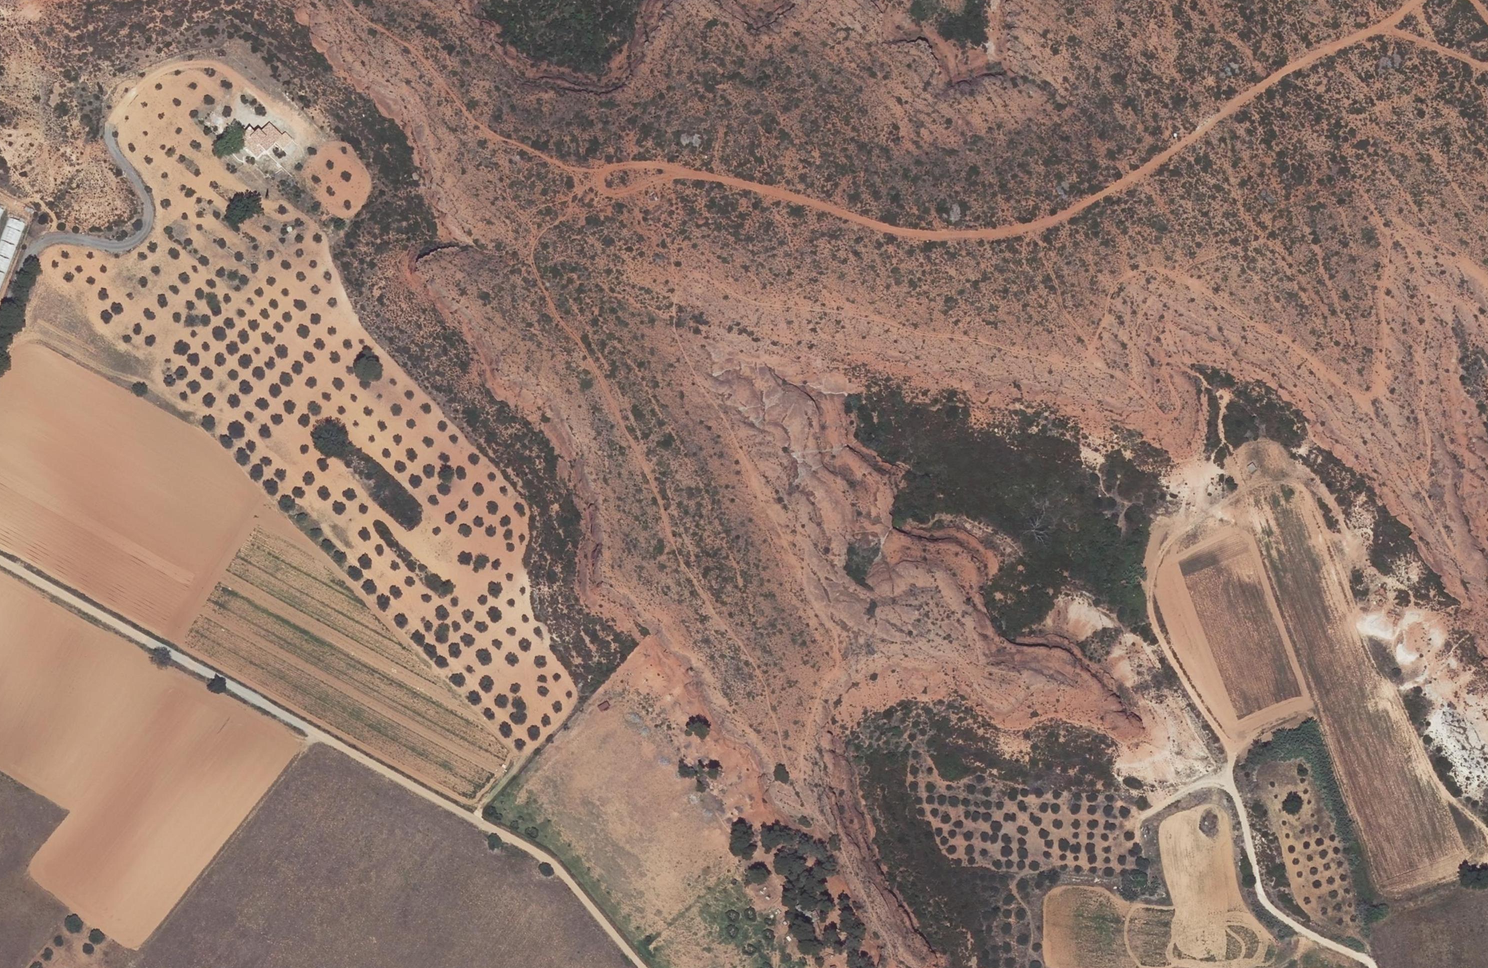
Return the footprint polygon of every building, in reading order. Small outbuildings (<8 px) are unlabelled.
[(243,137),(257,150),(254,153),(260,158),(267,151),(269,153),(278,144),(285,151),(294,141),(287,133),(284,136),(272,124),(263,133),(260,130),(257,133),(252,128),(243,137)] [(243,137),(240,140),(254,153),(257,150),(243,137)] [(11,218),(8,235),(22,237),(24,220),(11,218)]
